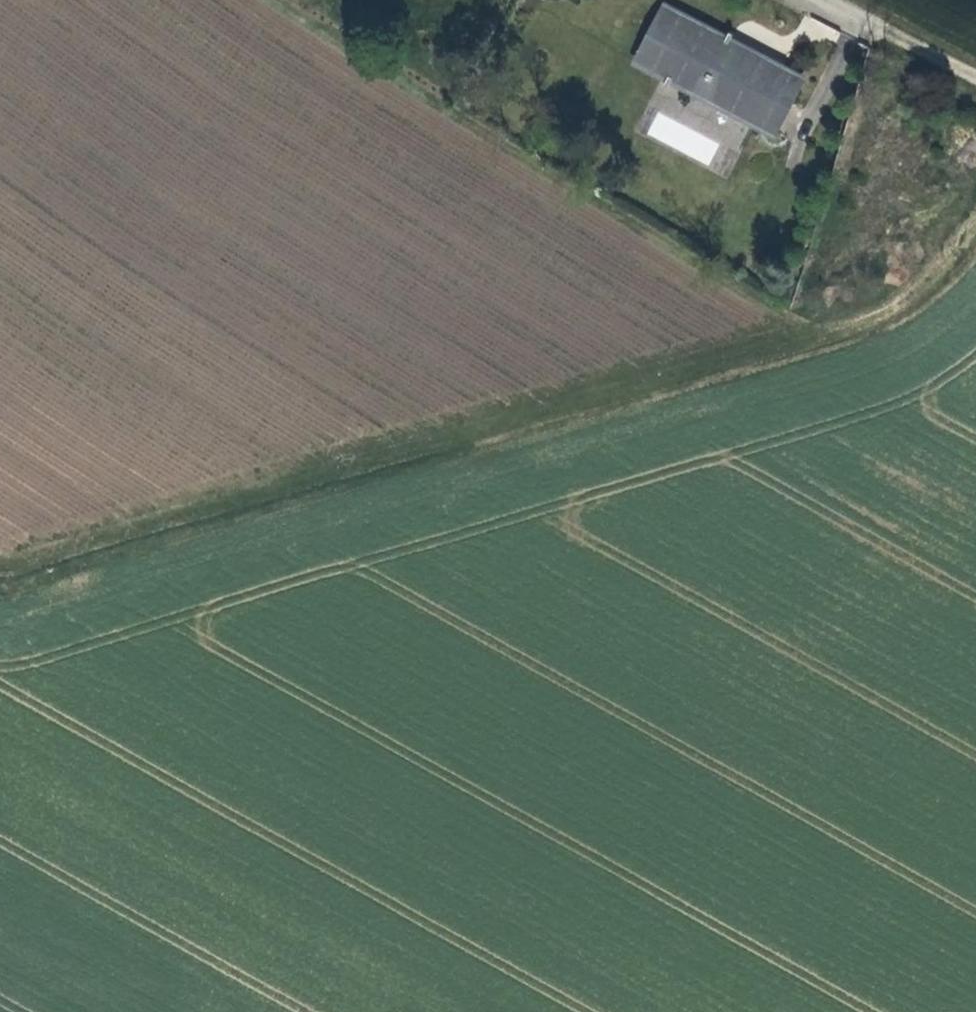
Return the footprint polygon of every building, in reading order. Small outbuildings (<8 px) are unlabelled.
[(794,80),(662,10),(636,59),(768,129),(794,80)] [(711,163),(720,139),(654,114),(645,138),(711,163)]
